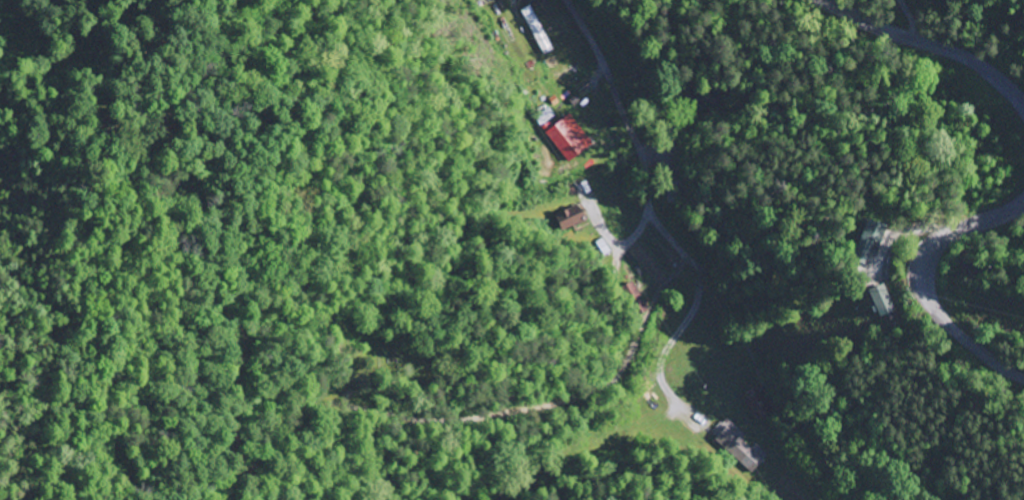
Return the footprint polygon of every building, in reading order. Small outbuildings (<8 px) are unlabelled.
[(597,146),(572,116),(550,134),(575,164),(597,146)] [(591,223),(587,206),(557,215),(562,231),(591,223)] [(883,243),(888,224),(867,219),(857,261),(870,264),(875,241),(883,243)] [(871,291),(881,320),(896,314),(886,286),(871,291)] [(773,415),(763,387),(744,394),(754,422),(773,415)] [(753,449),(730,427),(717,440),(754,474),(771,456),(758,444),(753,449)]
